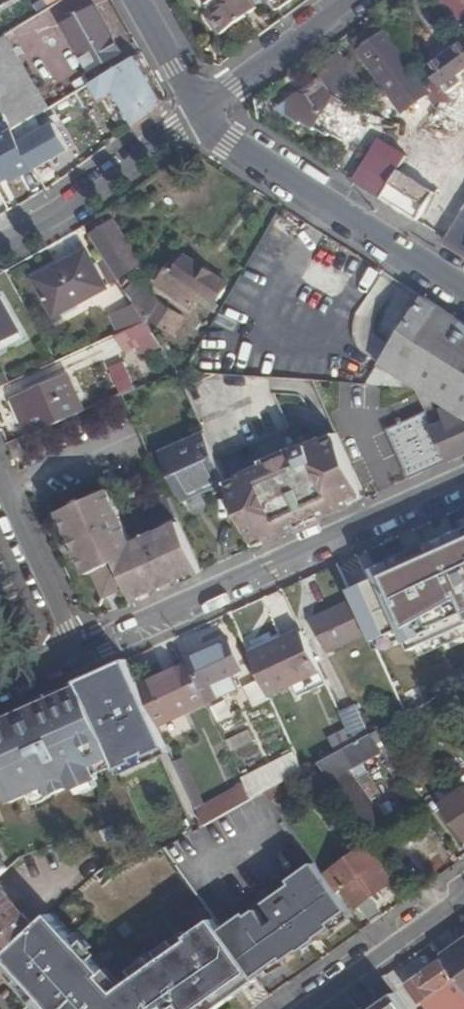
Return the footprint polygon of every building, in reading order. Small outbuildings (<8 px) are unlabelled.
[(218,12),(211,18),(223,34),(260,7),(255,0),(209,0),(218,12)] [(279,9),(290,0),(272,0),(279,9)] [(463,11),(463,6),(459,0),(438,0),(452,19),(463,11)] [(95,8),(64,25),(90,71),(121,54),(95,8)] [(372,35),(370,32),(362,38),(359,44),(385,82),(383,87),(391,97),(394,95),(406,112),(431,94),(389,34),(383,38),(378,31),(372,35)] [(6,37),(0,40),(0,107),(13,130),(49,109),(6,37)] [(428,66),(450,97),(463,87),(463,42),(428,66)] [(342,56),(318,74),(323,80),(333,93),(347,102),(364,90),(357,79),(358,78),(342,56)] [(114,93),(135,130),(160,112),(162,105),(137,61),(91,88),(99,102),(114,93)] [(345,145),(366,114),(347,102),(333,93),(323,80),(287,105),(288,118),(302,128),(303,125),(316,134),(317,131),(330,140),(332,137),(345,145)] [(85,110),(75,93),(49,109),(13,130),(26,154),(30,159),(56,144),(50,131),(85,110)] [(418,141),(415,146),(410,154),(448,177),(455,166),(463,172),(463,102),(442,102),(442,103),(438,110),(463,127),(443,158),(418,141)] [(407,128),(401,137),(415,146),(418,141),(420,137),(407,128)] [(38,174),(30,159),(26,154),(13,130),(0,138),(0,142),(22,183),(38,174)] [(395,148),(408,157),(410,154),(415,146),(401,137),(395,148)] [(382,141),(356,182),(382,198),(408,157),(395,148),(382,141)] [(436,195),(448,177),(410,154),(408,157),(382,198),(419,221),(436,195)] [(419,221),(446,239),(463,210),(463,200),(449,190),(443,199),(436,195),(419,221)] [(446,239),(463,250),(463,210),(446,239)] [(108,224),(89,235),(118,280),(136,268),(108,224)] [(86,253),(35,281),(54,315),(106,288),(86,253)] [(198,295),(219,308),(233,287),(188,258),(184,264),(176,259),(158,284),(191,305),(198,295)] [(332,301),(300,280),(274,320),(306,341),(332,301)] [(137,281),(126,291),(135,305),(146,323),(150,321),(160,306),(137,281)] [(379,364),(366,385),(399,387),(416,388),(460,322),(423,298),(390,347),(379,364)] [(0,299),(0,344),(20,333),(1,299),(0,299)] [(110,317),(118,335),(119,335),(146,323),(135,305),(110,317)] [(160,306),(150,321),(173,337),(183,322),(160,306)] [(460,322),(416,388),(417,388),(463,418),(463,324),(460,322)] [(149,355),(162,346),(146,323),(119,335),(126,349),(135,346),(139,353),(149,355)] [(108,360),(124,396),(136,390),(121,355),(108,360)] [(124,396),(108,360),(102,363),(117,399),(124,396)] [(289,428),(266,378),(239,376),(218,374),(185,388),(205,433),(217,461),(289,428)] [(21,399),(36,434),(83,413),(68,378),(21,399)] [(463,456),(463,418),(417,388),(416,388),(416,389),(425,410),(448,463),(463,456)] [(409,481),(448,463),(425,410),(385,427),(409,481)] [(185,503),(227,484),(217,461),(205,433),(162,452),(185,503)] [(282,530),(284,536),(367,500),(338,434),(320,442),(327,457),(322,459),(326,468),(331,466),(347,501),(282,530)] [(327,457),(320,442),(227,484),(256,548),(284,536),(282,530),(347,501),(331,466),(326,468),(322,459),(327,457)] [(127,584),(135,603),(203,572),(167,491),(116,514),(105,487),(58,508),(86,572),(91,570),(102,595),(127,584)] [(369,586),(355,558),(337,566),(351,594),(369,586)] [(437,604),(446,624),(463,616),(463,591),(437,604)] [(327,652),(369,634),(354,601),(313,619),(327,652)] [(397,670),(445,649),(426,608),(379,629),(397,670)] [(446,624),(445,625),(452,638),(463,633),(463,616),(446,624)] [(290,683),(319,669),(301,630),(248,653),(260,679),(284,669),(290,683)] [(214,687),(233,679),(232,676),(244,671),(228,638),(213,645),(215,650),(189,662),(208,704),(209,706),(220,701),(219,700),(214,687)] [(463,684),(463,683),(463,658),(453,664),(463,684)] [(82,687),(113,757),(120,771),(168,749),(166,746),(157,727),(139,685),(127,661),(106,670),(79,682),(82,687)] [(157,727),(208,704),(189,662),(139,685),(157,727)] [(214,687),(219,700),(239,691),(233,679),(214,687)] [(253,708),(270,701),(261,681),(244,688),(253,708)] [(463,684),(461,685),(454,688),(463,704),(463,683),(463,684)] [(47,787),(51,796),(74,785),(75,789),(100,778),(95,765),(113,757),(82,687),(0,723),(0,786),(3,784),(12,803),(47,787)] [(357,703),(341,710),(352,733),(368,726),(357,703)] [(402,727),(397,720),(372,733),(385,752),(392,761),(404,752),(392,734),(402,727)] [(232,752),(255,748),(252,731),(229,735),(232,752)] [(348,773),(385,752),(372,733),(354,744),(318,763),(324,772),(362,825),(377,815),(348,773)] [(178,741),(166,746),(168,749),(183,783),(208,772),(196,746),(183,752),(178,741)] [(302,772),(293,752),(242,778),(245,784),(251,800),(265,793),(270,790),(302,772)] [(272,803),(324,772),(318,763),(302,772),(270,790),(265,793),(272,803)] [(414,795),(404,782),(394,789),(404,803),(414,795)] [(251,800),(245,784),(196,811),(203,827),(251,800)] [(442,807),(463,839),(463,792),(442,807)] [(159,879),(177,867),(164,849),(163,848),(156,852),(143,859),(153,876),(156,875),(159,879)] [(361,848),(323,874),(333,887),(338,895),(343,891),(357,911),(360,909),(371,924),(384,915),(373,899),(395,883),(382,866),(377,870),(361,848)] [(140,880),(132,865),(120,872),(130,887),(140,880)] [(332,925),(350,912),(338,895),(333,887),(323,874),(317,865),(292,883),(294,887),(287,892),(284,888),(224,933),(257,980),(282,962),(284,965),(301,952),(299,949),(308,942),(300,932),(324,914),(332,925)] [(0,884),(0,961),(37,928),(38,927),(0,884)] [(334,927),(332,925),(324,914),(300,932),(308,942),(299,949),(301,952),(303,953),(322,939),(321,937),(334,927)] [(0,961),(0,963),(41,1008),(217,1008),(257,980),(224,933),(214,920),(123,995),(53,915),(38,927),(37,928),(0,961)] [(443,959),(445,961),(463,988),(463,944),(443,959)] [(426,1008),(444,1008),(441,1005),(463,989),(463,988),(445,961),(408,988),(420,1006),(423,1004),(426,1008)] [(374,1008),(406,1008),(395,994),(374,1008)]
